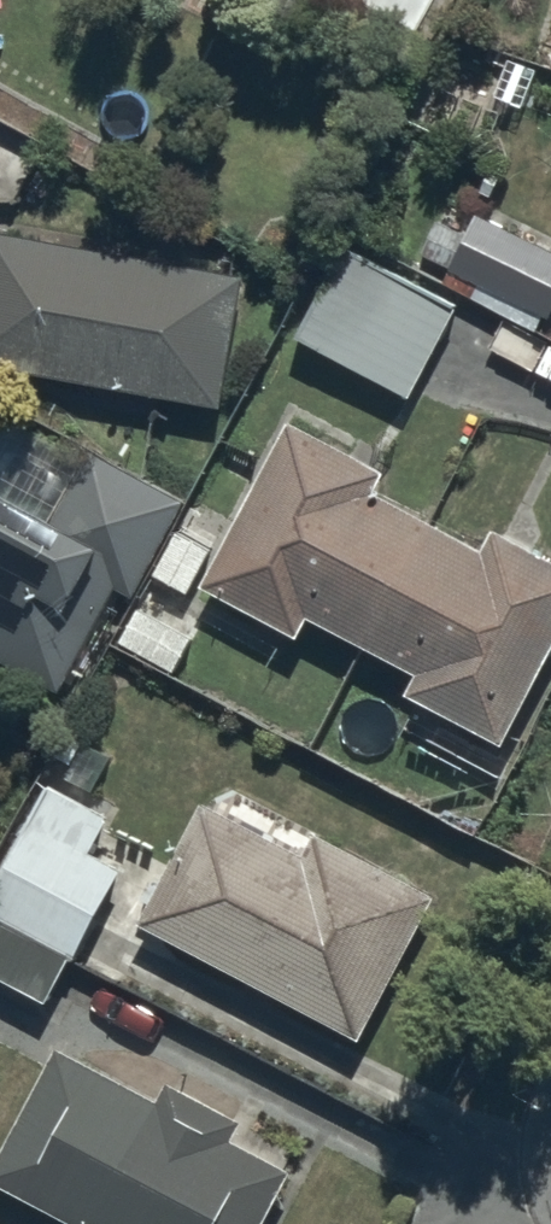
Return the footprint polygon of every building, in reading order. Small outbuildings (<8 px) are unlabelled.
[(450,276),(550,323),(550,321),(550,254),(475,218),(450,276)] [(0,236),(0,374),(222,408),(242,277),(0,236)] [(408,403),(457,311),(353,252),(302,346),(408,403)] [(287,428),(202,593),(300,644),(310,625),(419,681),(407,704),(506,755),(550,668),(550,566),(487,533),(477,553),(375,500),(386,479),(287,428)] [(0,502),(0,666),(59,697),(113,594),(134,605),(188,502),(94,453),(53,531),(0,502)] [(46,790),(0,875),(0,987),(52,1013),(122,874),(90,858),(109,822),(46,790)] [(304,862),(197,807),(131,935),(360,1053),(436,905),(314,843),(304,862)] [(58,1056),(0,1165),(0,1191),(63,1223),(268,1223),(292,1178),(232,1147),(243,1127),(169,1088),(158,1108),(58,1056)]
